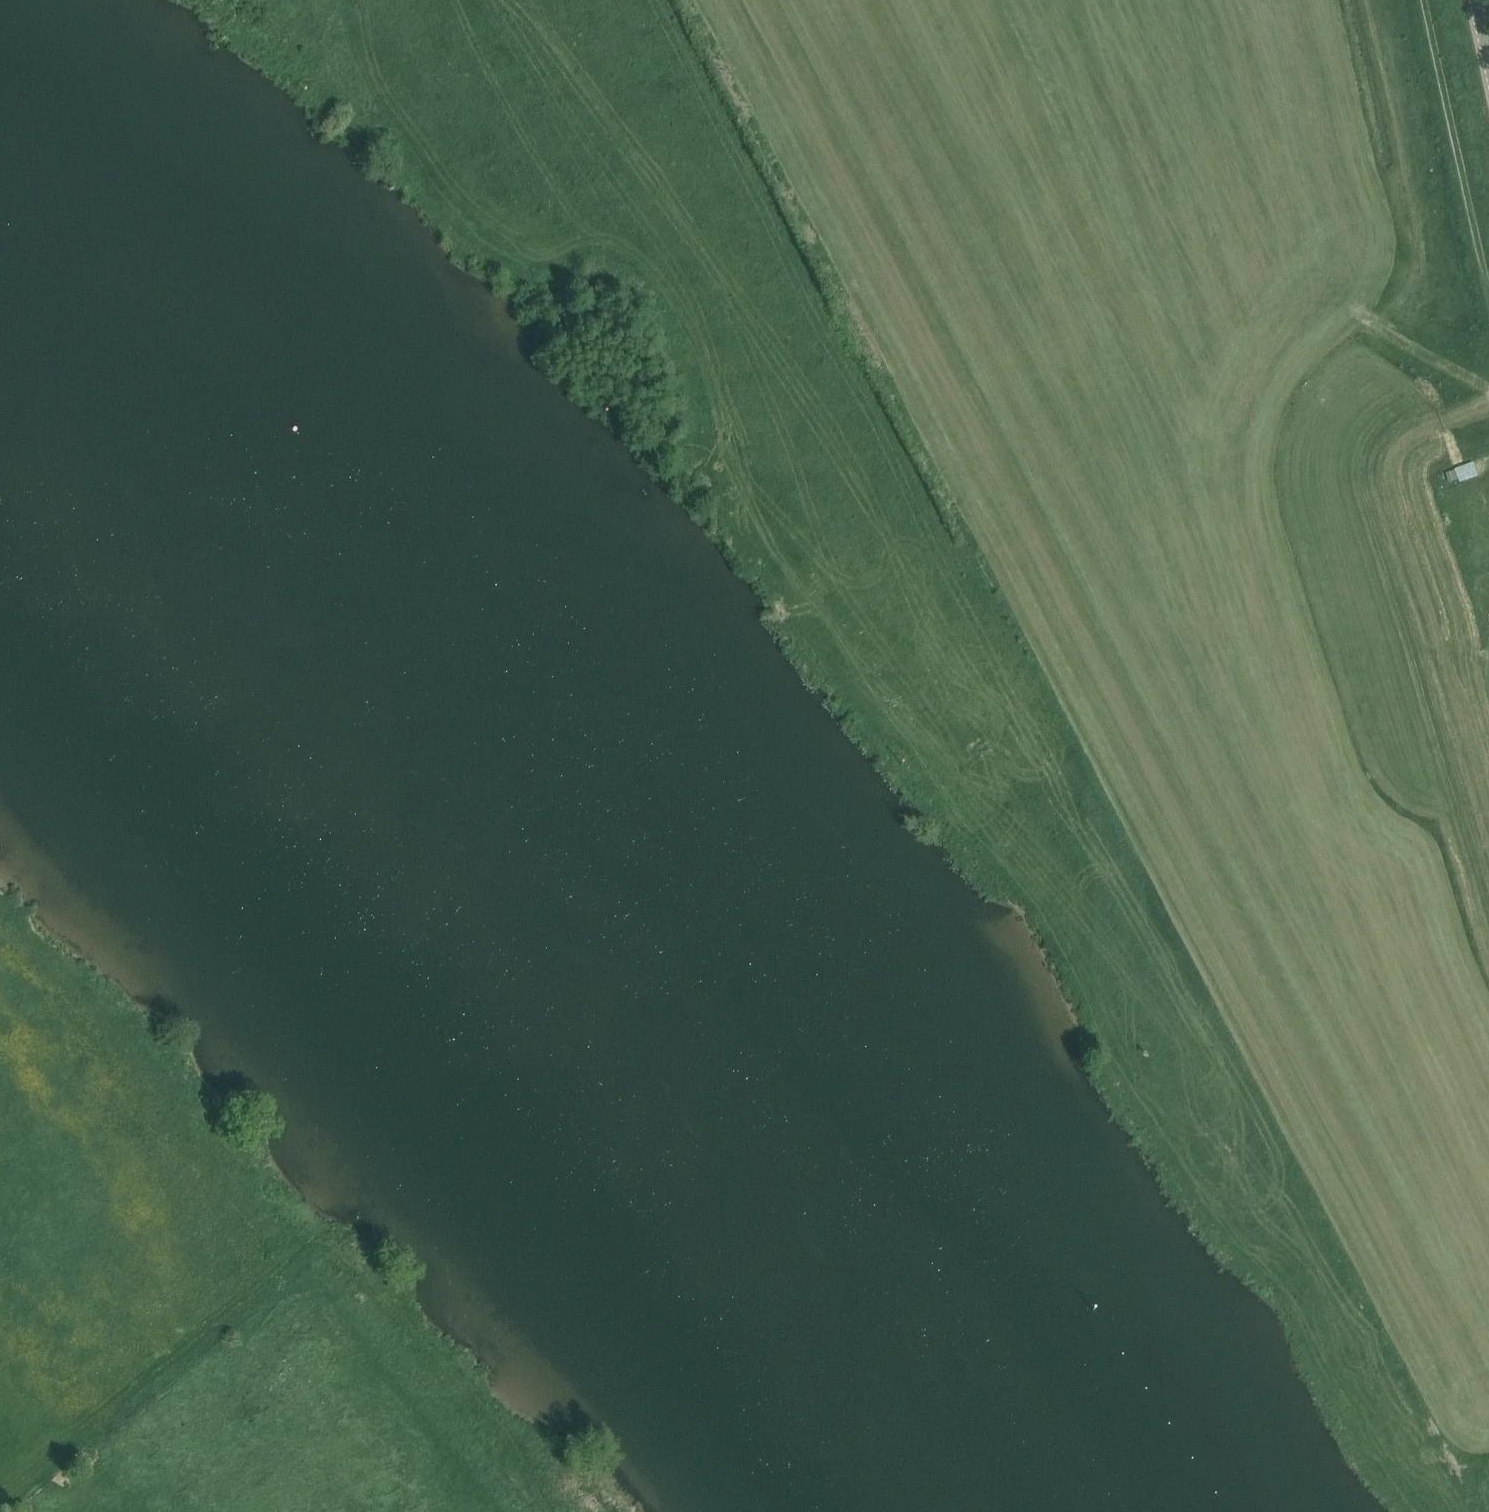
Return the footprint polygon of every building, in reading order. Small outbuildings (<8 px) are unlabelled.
[(1455,469),(1455,470),(1459,479),(1460,482),(1479,474),(1474,462),(1474,461),(1455,469)]
